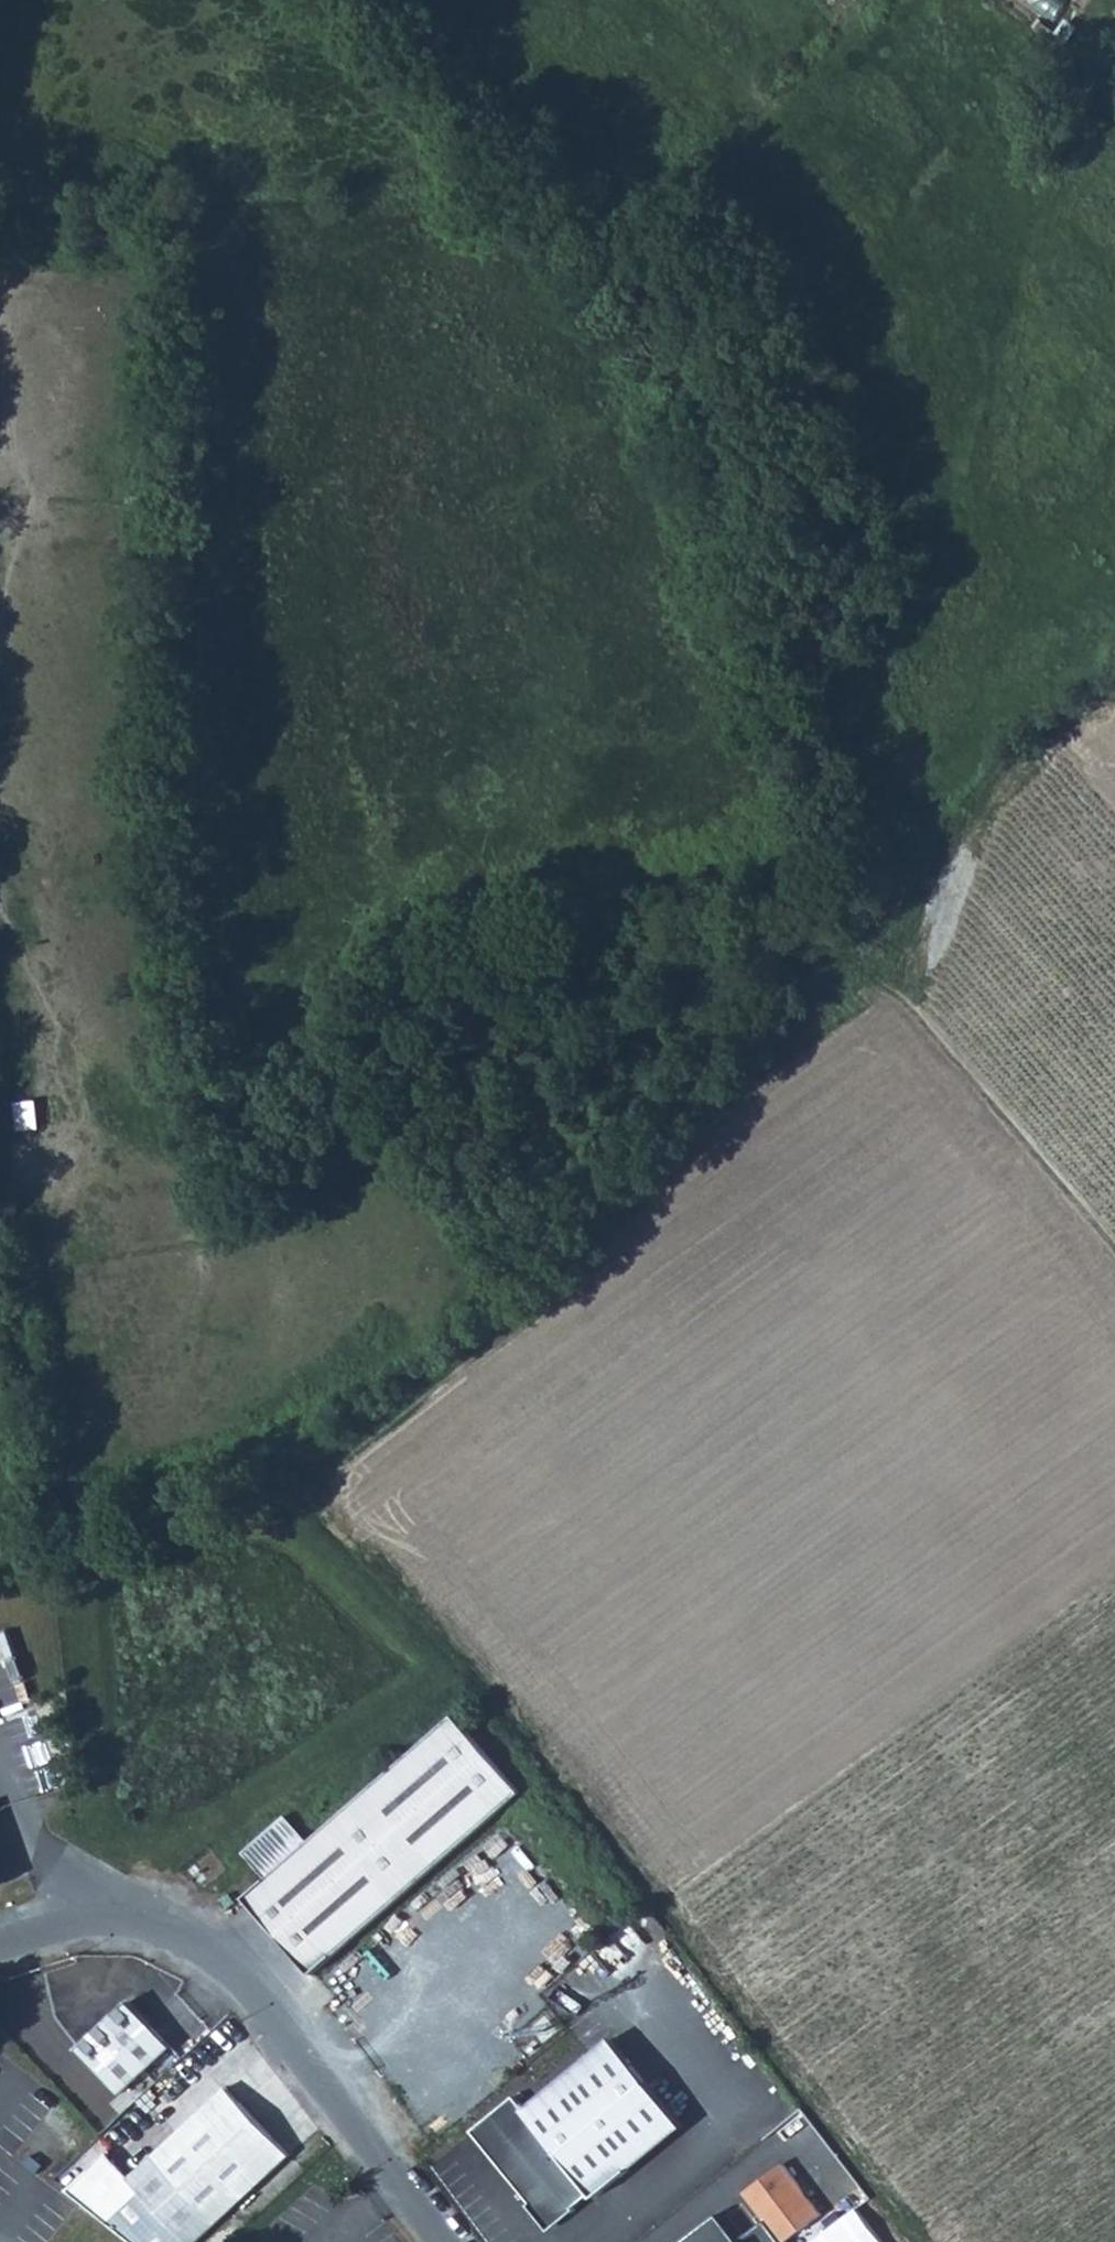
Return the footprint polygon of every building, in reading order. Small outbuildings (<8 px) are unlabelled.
[(244,1899),(310,1976),(520,1795),(453,1718),(307,1844),(283,1817),(241,1854),(265,1881),(244,1899)] [(173,2046),(132,2002),(80,2049),(122,2094),(173,2046)] [(514,2095),(472,2129),(550,2226),(591,2193),(595,2198),(682,2128),(612,2040),(525,2109),(514,2095)] [(133,2179),(109,2153),(70,2190),(135,2241),(198,2241),(291,2155),(229,2089),(133,2179)] [(780,2171),(743,2200),(776,2241),(793,2241),(820,2221),(780,2171)] [(859,2211),(818,2241),(883,2241),(859,2211)]
